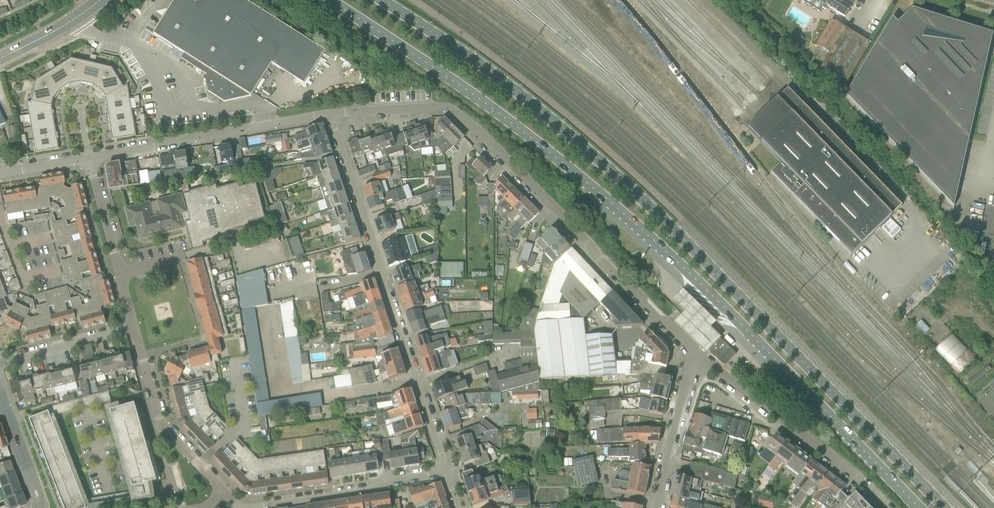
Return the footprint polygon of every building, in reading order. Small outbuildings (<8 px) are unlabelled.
[(225,102),(251,96),(252,96),(272,64),(305,84),(326,51),(245,0),(175,0),(154,33),(185,53),(182,58),(207,74),(205,77),(208,91),(225,102)] [(856,0),(843,0),(842,1),(840,0),(816,0),(824,5),(822,8),(826,10),(828,6),(837,12),(845,17),(856,0)] [(846,95),(954,207),(989,54),(980,46),(993,34),(913,9),(898,23),(893,18),(846,95)] [(816,46),(830,54),(846,28),(840,25),(832,20),(821,38),(816,46)] [(872,43),(846,28),(830,54),(818,73),(840,96),(853,74),(872,43)] [(94,56),(91,55),(89,64),(72,60),(76,84),(81,83),(87,85),(94,56)] [(112,69),(95,65),(97,56),(94,56),(87,85),(94,86),(98,89),(112,69)] [(49,63),(65,88),(71,85),(76,84),(72,60),(57,69),(52,62),(49,63)] [(60,92),(65,88),(49,63),(47,65),(51,72),(36,82),(57,96),(60,92)] [(112,69),(98,89),(102,92),(106,98),(123,87),(112,69)] [(57,96),(36,82),(32,103),(52,108),(54,100),(57,96)] [(13,91),(20,93),(22,87),(15,85),(13,91)] [(123,87),(106,98),(106,99),(130,95),(128,85),(123,87)] [(756,120),(748,127),(762,142),(782,163),(771,173),(851,255),(870,237),(884,224),(897,211),(902,206),(804,105),(789,89),(784,94),(769,107),(756,120)] [(132,111),(130,98),(106,102),(109,115),(132,111)] [(27,102),(29,112),(52,108),(32,103),(27,102)] [(55,124),(53,111),(29,115),(31,128),(55,124)] [(134,123),(132,111),(109,115),(111,127),(134,123)] [(12,115),(6,117),(8,127),(14,125),(12,115)] [(452,126),(445,118),(436,126),(436,134),(435,134),(435,147),(437,147),(442,143),(439,139),(452,126)] [(432,134),(432,120),(431,120),(424,123),(424,124),(417,126),(416,122),(413,123),(422,149),(434,148),(434,147),(435,147),(435,134),(432,134)] [(111,127),(113,140),(136,136),(134,123),(111,127)] [(403,131),(404,134),(399,135),(403,147),(408,145),(408,147),(410,147),(415,152),(422,149),(413,123),(409,124),(410,129),(403,131)] [(57,136),(55,124),(31,128),(33,140),(57,136)] [(323,124),(307,129),(306,130),(307,132),(294,136),(294,137),(297,144),(326,134),(323,124)] [(16,126),(8,128),(11,140),(19,138),(16,126)] [(464,138),(452,126),(439,139),(442,143),(437,147),(445,155),(446,154),(450,158),(457,151),(454,148),(464,138)] [(375,131),(376,135),(370,137),(374,151),(375,154),(382,151),(383,156),(387,155),(388,155),(379,129),(375,131)] [(393,137),(390,131),(383,133),(382,129),(379,129),(388,155),(387,155),(388,157),(404,151),(403,147),(399,135),(393,137)] [(370,137),(369,133),(360,136),(359,133),(356,134),(364,155),(374,151),(370,137)] [(329,143),(326,134),(297,144),(299,151),(312,147),(313,149),(329,143)] [(356,134),(353,135),(355,139),(348,142),(353,158),(364,155),(356,134)] [(267,145),(282,142),(281,135),(265,138),(267,145)] [(36,153),(59,149),(57,136),(33,140),(36,153)] [(290,151),(289,144),(289,141),(288,140),(288,141),(282,142),(283,147),(284,152),(290,151)] [(297,161),(298,161),(315,160),(333,154),(329,143),(313,149),(313,151),(296,156),(297,161)] [(236,170),(232,149),(231,144),(219,147),(222,163),(228,162),(228,165),(217,167),(218,173),(236,170)] [(240,145),(234,146),(236,160),(242,159),(240,145)] [(189,168),(186,152),(159,157),(164,182),(196,177),(195,167),(189,168)] [(466,166),(475,174),(471,177),(475,181),(479,184),(481,185),(487,179),(485,177),(494,167),(482,156),(477,162),(473,158),(469,163),(466,166)] [(337,170),(333,158),(318,163),(311,164),(305,164),(304,169),(311,169),(314,178),(317,177),(337,170)] [(250,159),(242,160),(236,161),(237,170),(251,168),(250,159)] [(110,190),(126,188),(140,186),(139,177),(136,161),(122,163),(108,165),(106,168),(110,190)] [(450,171),(446,171),(438,172),(438,166),(435,166),(435,178),(435,183),(451,182),(451,177),(450,177),(450,171)] [(368,168),(358,172),(360,177),(370,174),(368,168)] [(321,188),(341,181),(337,170),(317,177),(321,188)] [(386,171),(382,173),(372,176),(374,182),(391,176),(390,171),(389,170),(386,171)] [(148,173),(149,184),(162,182),(160,171),(148,173)] [(64,173),(56,174),(52,175),(54,184),(47,185),(49,198),(50,198),(56,197),(60,199),(67,188),(67,189),(64,187),(64,184),(66,183),(64,173)] [(52,175),(40,177),(42,188),(36,189),(35,189),(39,210),(51,208),(50,198),(49,198),(47,185),(54,184),(52,175)] [(501,196),(497,199),(500,203),(501,202),(501,203),(505,199),(504,198),(514,188),(503,177),(498,181),(498,187),(500,189),(497,191),(497,192),(501,196)] [(269,193),(277,191),(272,178),(264,179),(269,193)] [(345,193),(341,181),(321,188),(325,200),(345,193)] [(194,192),(207,241),(213,239),(213,241),(230,236),(229,231),(238,228),(239,230),(250,227),(249,221),(259,219),(259,220),(266,219),(256,183),(250,185),(250,186),(240,189),(239,183),(227,186),(228,187),(218,190),(216,185),(200,189),(200,190),(194,192)] [(364,188),(364,191),(367,200),(382,195),(378,183),(364,188)] [(85,196),(84,192),(82,184),(72,187),(73,189),(69,190),(67,189),(67,188),(60,199),(64,202),(66,208),(78,205),(76,198),(85,196)] [(36,189),(35,188),(20,191),(23,213),(39,210),(35,189),(36,189)] [(403,188),(382,195),(367,200),(370,211),(385,206),(384,203),(393,200),(394,204),(408,200),(407,199),(403,188)] [(506,221),(505,228),(508,230),(511,220),(507,216),(525,199),(514,188),(504,198),(505,199),(501,203),(501,202),(500,203),(498,205),(499,206),(497,214),(506,221)] [(436,190),(430,192),(421,195),(424,204),(437,200),(437,197),(436,190)] [(8,215),(23,213),(20,191),(4,193),(8,215)] [(167,232),(183,228),(181,224),(186,223),(193,250),(204,247),(203,242),(207,241),(194,192),(184,195),(188,211),(185,212),(181,196),(127,210),(131,226),(138,225),(142,239),(157,235),(157,236),(168,233),(167,232)] [(286,193),(276,196),(278,202),(287,198),(286,193)] [(349,204),(345,193),(325,200),(329,211),(334,209),(349,204)] [(83,209),(88,207),(85,196),(76,198),(78,205),(66,208),(60,210),(63,221),(84,215),(83,209)] [(437,200),(437,216),(449,215),(449,209),(453,209),(452,196),(437,197),(437,200)] [(488,198),(478,197),(478,207),(488,207),(488,198)] [(529,224),(539,214),(525,199),(507,216),(511,220),(508,230),(508,235),(508,236),(515,241),(523,232),(521,230),(528,223),(529,224)] [(281,202),(275,204),(275,206),(269,207),(273,218),(285,214),(281,202)] [(338,220),(353,215),(349,204),(334,209),(338,220)] [(273,218),(276,227),(288,222),(285,214),(273,218)] [(375,222),(379,235),(403,228),(401,220),(402,220),(399,214),(375,222)] [(89,226),(85,215),(84,215),(63,221),(56,223),(52,224),(55,235),(89,226)] [(357,227),(353,215),(338,220),(330,223),(334,235),(357,227)] [(288,231),(286,225),(279,228),(281,234),(288,231)] [(92,237),(89,226),(55,235),(59,247),(69,244),(72,243),(71,237),(80,234),(82,240),(92,237)] [(335,238),(338,246),(360,238),(357,227),(334,235),(329,236),(330,240),(335,238)] [(562,238),(553,229),(542,239),(541,238),(538,242),(537,244),(546,253),(562,238)] [(96,253),(92,237),(82,240),(72,243),(69,244),(73,259),(96,253)] [(404,262),(413,259),(410,248),(408,248),(405,237),(398,239),(382,244),(389,267),(404,262)] [(554,262),(570,247),(562,238),(546,253),(554,262)] [(283,242),(286,251),(294,248),(291,240),(283,242)] [(528,262),(533,245),(526,243),(521,259),(528,262)] [(420,260),(426,258),(438,254),(438,245),(418,252),(420,260)] [(294,248),(286,251),(289,259),(297,257),(294,248)] [(348,275),(357,274),(358,274),(371,270),(366,253),(359,255),(357,248),(341,253),(344,262),(348,275)] [(610,321),(614,325),(616,327),(619,327),(643,326),(643,325),(572,249),(555,265),(540,310),(537,321),(533,332),(585,329),(583,318),(584,319),(601,304),(613,318),(610,321)] [(99,264),(96,253),(73,259),(63,262),(66,273),(99,264)] [(439,261),(438,254),(426,258),(428,265),(439,261)] [(532,254),(527,266),(532,268),(537,256),(532,254)] [(190,273),(211,268),(208,258),(199,260),(195,261),(195,260),(193,261),(190,262),(190,263),(187,263),(190,273)] [(464,278),(464,263),(440,263),(440,278),(464,278)] [(99,264),(66,273),(69,285),(81,282),(81,281),(101,276),(102,276),(99,264)] [(419,273),(422,271),(419,265),(392,274),(396,286),(421,278),(419,273)] [(213,277),(211,268),(190,273),(192,283),(213,277)] [(238,276),(243,309),(254,308),(269,305),(263,270),(238,276)] [(109,281),(103,282),(101,276),(81,281),(81,282),(84,292),(91,290),(101,287),(103,295),(112,292),(109,281)] [(216,287),(213,277),(192,283),(195,293),(215,287),(216,287)] [(348,301),(378,290),(375,280),(360,284),(362,289),(341,296),(344,302),(348,301)] [(414,283),(397,289),(401,300),(431,290),(429,285),(417,290),(414,283)] [(71,300),(70,296),(68,287),(56,290),(65,324),(76,321),(76,320),(71,300)] [(106,306),(115,304),(112,292),(103,295),(101,287),(91,290),(93,298),(91,301),(102,308),(102,307),(103,305),(105,304),(106,306)] [(218,297),(215,287),(195,293),(195,295),(197,302),(218,297)] [(56,290),(45,294),(47,304),(48,304),(48,308),(54,306),(57,315),(51,316),(53,326),(53,327),(65,324),(56,290)] [(351,311),(382,301),(378,290),(348,301),(351,311)] [(422,307),(437,303),(434,295),(433,291),(432,290),(431,291),(431,290),(401,300),(406,313),(422,307)] [(479,301),(494,301),(493,292),(479,292),(479,301)] [(712,330),(717,325),(685,293),(676,303),(687,314),(676,325),(704,352),(708,347),(719,337),(712,330)] [(5,298),(5,297),(0,299),(0,316),(3,315),(8,318),(13,309),(8,306),(5,298)] [(83,329),(90,327),(94,326),(92,317),(85,318),(82,306),(83,306),(80,297),(71,300),(76,320),(80,319),(83,329)] [(200,310),(200,312),(220,306),(218,297),(197,302),(199,310),(200,310)] [(106,323),(104,313),(102,313),(100,309),(101,308),(102,308),(91,301),(89,305),(83,306),(82,306),(85,318),(92,317),(94,326),(106,323)] [(371,316),(385,311),(382,301),(351,311),(355,323),(357,322),(371,317),(371,316)] [(13,309),(8,318),(5,323),(20,331),(22,326),(27,316),(28,317),(31,311),(30,310),(16,303),(13,309)] [(324,313),(340,312),(340,303),(333,303),(329,303),(323,304),(324,313)] [(52,337),(49,327),(53,326),(51,316),(48,308),(48,304),(47,304),(38,307),(40,317),(41,317),(44,330),(38,331),(40,340),(52,337)] [(421,309),(406,314),(410,325),(442,314),(445,314),(445,315),(450,314),(447,305),(435,309),(435,308),(422,313),(421,309)] [(221,306),(220,306),(200,312),(203,322),(224,316),(221,306)] [(537,321),(540,310),(530,307),(528,314),(525,313),(524,316),(537,321)] [(357,322),(358,326),(353,327),(346,328),(347,334),(355,333),(359,332),(389,322),(385,311),(371,316),(371,317),(357,322)] [(410,325),(414,335),(428,330),(427,327),(440,322),(446,320),(445,315),(445,314),(442,314),(410,325)] [(26,334),(29,343),(29,344),(40,340),(38,331),(44,330),(41,317),(40,317),(32,319),(28,317),(27,316),(22,326),(27,328),(28,333),(26,334)] [(226,325),(224,316),(203,322),(205,331),(226,325)] [(518,333),(520,333),(532,332),(533,332),(537,321),(524,316),(518,333)] [(361,341),(371,337),(371,338),(392,331),(389,322),(359,332),(355,333),(355,334),(356,341),(361,341)] [(493,334),(494,334),(493,325),(493,322),(489,322),(484,322),(484,335),(491,335),(493,335),(493,334)] [(218,338),(218,339),(229,336),(228,332),(226,325),(205,331),(208,341),(218,338)] [(589,377),(602,376),(618,375),(629,374),(630,362),(616,362),(612,336),(586,337),(585,329),(533,332),(532,332),(536,359),(536,364),(538,379),(564,377),(589,377)] [(667,351),(649,331),(639,341),(643,345),(642,349),(636,348),(634,361),(667,368),(669,355),(667,351)] [(536,359),(532,332),(520,333),(521,343),(521,359),(521,363),(536,359)] [(428,335),(415,340),(419,350),(443,342),(450,341),(449,340),(447,334),(440,336),(440,335),(429,338),(428,335)] [(936,351),(941,356),(960,375),(977,358),(954,334),(936,351)] [(299,337),(299,342),(300,346),(308,345),(307,335),(299,337)] [(736,354),(719,337),(708,347),(710,354),(725,366),(736,354)] [(214,371),(217,370),(215,362),(220,361),(218,355),(222,354),(218,339),(218,338),(208,341),(210,347),(207,348),(213,369),(214,371)] [(419,350),(422,360),(445,353),(444,350),(444,349),(451,346),(452,347),(458,345),(456,339),(449,340),(450,341),(443,342),(419,350)] [(377,357),(375,347),(354,349),(354,344),(339,346),(341,355),(341,360),(355,359),(355,360),(377,357)] [(207,348),(197,351),(203,371),(213,369),(207,348)] [(122,353),(122,352),(115,354),(113,350),(110,351),(116,372),(126,369),(127,373),(135,371),(129,351),(122,353)] [(380,370),(402,362),(398,350),(381,355),(384,364),(379,365),(380,370)] [(105,375),(116,372),(110,351),(106,352),(108,356),(101,358),(105,375)] [(203,371),(197,351),(188,354),(188,356),(193,371),(192,371),(193,374),(203,371)] [(422,360),(428,376),(450,369),(446,359),(452,357),(450,351),(445,353),(422,360)] [(95,378),(105,375),(101,358),(94,360),(93,355),(89,356),(95,378)] [(89,356),(86,357),(87,362),(80,364),(84,380),(80,381),(83,393),(84,398),(90,396),(89,391),(86,380),(91,379),(92,383),(96,382),(95,378),(89,356)] [(173,359),(169,365),(183,373),(186,368),(192,371),(193,371),(188,356),(181,358),(180,360),(175,357),(174,359),(173,359)] [(538,379),(536,364),(536,359),(521,363),(523,368),(517,370),(512,371),(507,373),(497,375),(501,392),(501,393),(540,391),(539,382),(538,379)] [(665,378),(667,368),(634,361),(630,360),(630,362),(629,374),(629,375),(632,375),(631,375),(641,375),(651,374),(656,375),(665,378)] [(66,386),(67,391),(78,388),(71,361),(67,362),(68,367),(61,369),(66,386)] [(389,380),(406,375),(402,362),(380,370),(382,376),(388,374),(389,380)] [(489,372),(487,364),(473,368),(476,376),(488,372),(490,372),(489,372)] [(171,387),(186,383),(186,381),(180,378),(183,373),(169,365),(166,371),(167,372),(165,374),(170,377),(169,379),(171,387)] [(367,375),(374,373),(372,365),(363,368),(351,369),(352,375),(353,386),(367,383),(364,373),(366,372),(367,375)] [(61,369),(60,369),(54,370),(53,366),(50,367),(55,388),(66,386),(61,369)] [(47,372),(45,373),(40,374),(45,391),(55,388),(50,367),(46,368),(47,372)] [(13,395),(16,402),(24,400),(25,403),(36,400),(34,394),(29,372),(25,373),(26,378),(11,382),(15,395),(13,395)] [(40,374),(35,376),(33,376),(32,372),(29,372),(34,394),(45,391),(40,374)] [(376,380),(374,373),(367,375),(366,372),(364,373),(367,383),(376,380)] [(641,375),(639,384),(641,384),(641,383),(670,391),(672,379),(665,378),(656,375),(651,374),(641,375)] [(489,377),(493,392),(501,392),(497,375),(489,377)] [(433,386),(438,399),(468,389),(466,381),(462,383),(460,376),(433,386)] [(564,377),(538,379),(539,382),(540,391),(542,391),(542,392),(548,392),(555,391),(565,390),(564,383),(564,377)] [(203,381),(188,385),(190,393),(184,395),(182,387),(170,390),(173,402),(185,399),(191,397),(206,393),(203,381)] [(639,395),(667,401),(670,391),(641,383),(641,384),(639,391),(639,395)] [(109,391),(109,388),(108,386),(98,389),(99,394),(109,391)] [(416,404),(411,389),(392,396),(359,401),(360,407),(366,406),(365,403),(367,403),(369,411),(378,410),(378,404),(393,402),(393,406),(399,404),(401,408),(401,409),(416,404)] [(111,401),(109,392),(47,408),(48,412),(50,415),(110,400),(111,401)] [(451,411),(441,414),(447,430),(460,426),(459,421),(472,417),(474,414),(472,410),(470,410),(466,410),(465,409),(470,408),(470,405),(501,405),(501,393),(501,392),(493,392),(493,393),(481,393),(463,394),(464,395),(457,398),(456,395),(446,399),(451,411)] [(195,409),(209,405),(206,393),(191,397),(193,405),(187,407),(185,399),(173,402),(176,414),(188,411),(195,409)] [(321,394),(313,395),(315,407),(323,406),(321,394)] [(313,395),(306,396),(308,408),(315,407),(313,395)] [(306,396),(299,398),(300,410),(308,408),(306,396)] [(299,398),(291,399),(293,411),(300,410),(299,398)] [(291,399),(284,400),(286,412),(293,411),(291,399)] [(605,400),(606,412),(623,411),(622,399),(621,399),(605,400)] [(643,411),(649,412),(649,413),(664,416),(667,404),(645,399),(643,411)] [(284,400),(276,401),(278,413),(286,412),(284,400)] [(601,401),(589,402),(591,422),(593,422),(603,421),(606,420),(606,412),(605,400),(601,401)] [(278,413),(276,401),(269,402),(271,414),(278,413)] [(258,404),(260,416),(266,415),(271,414),(269,402),(258,404)] [(419,415),(416,406),(416,404),(401,409),(401,408),(384,414),(387,421),(389,421),(390,424),(393,424),(419,415)] [(155,499),(154,491),(154,490),(153,489),(152,489),(151,489),(150,484),(157,482),(135,405),(120,409),(119,405),(109,407),(133,492),(104,497),(106,507),(155,499)] [(187,434),(212,411),(210,408),(209,405),(195,409),(197,416),(192,420),(191,419),(188,411),(176,414),(178,420),(184,429),(183,429),(187,434)] [(537,420),(537,409),(527,409),(528,420),(537,420)] [(212,411),(187,434),(196,443),(205,434),(200,428),(204,424),(209,430),(220,420),(212,411)] [(30,420),(37,439),(56,432),(50,415),(48,412),(30,420)] [(744,442),(750,424),(714,414),(712,419),(693,414),(687,434),(701,438),(706,440),(707,433),(710,433),(711,431),(728,436),(728,437),(744,442)] [(268,431),(266,415),(260,416),(263,431),(268,431)] [(392,424),(396,436),(423,427),(419,415),(392,424)] [(206,454),(215,445),(208,437),(212,433),(218,439),(229,429),(220,420),(209,430),(205,434),(196,443),(206,454)] [(542,429),(542,420),(528,421),(528,429),(542,429)] [(464,437),(456,440),(460,452),(475,447),(473,440),(482,437),(481,434),(488,432),(488,431),(479,425),(478,426),(462,431),(464,437)] [(659,436),(661,428),(637,428),(611,429),(611,436),(612,436),(612,442),(620,442),(634,441),(634,433),(639,433),(648,434),(648,435),(659,436)] [(546,437),(554,438),(555,430),(547,429),(546,437)] [(611,429),(604,429),(604,443),(612,442),(612,436),(611,436),(611,429)] [(420,437),(418,431),(401,436),(402,442),(408,440),(420,437)] [(725,446),(728,437),(728,436),(711,431),(710,433),(707,433),(706,440),(709,440),(711,441),(711,442),(725,446)] [(56,432),(37,439),(45,459),(64,452),(56,432)] [(645,443),(658,444),(659,436),(648,435),(648,434),(639,433),(634,433),(634,441),(639,441),(639,443),(645,443)] [(701,438),(687,434),(683,449),(688,450),(689,447),(695,449),(694,452),(702,454),(703,450),(705,444),(700,443),(701,438)] [(787,442),(777,434),(767,448),(773,452),(771,454),(775,457),(787,442)] [(238,439),(228,449),(233,455),(228,459),(221,451),(212,460),(222,471),(231,462),(236,458),(247,448),(238,439)] [(368,473),(379,471),(378,462),(383,461),(381,445),(380,440),(374,441),(375,449),(370,450),(371,456),(365,457),(368,473)] [(419,465),(418,459),(424,458),(423,449),(410,451),(408,440),(402,442),(403,452),(405,467),(419,465)] [(705,444),(703,450),(722,456),(725,446),(711,442),(711,441),(709,440),(708,443),(705,442),(705,444)] [(745,452),(747,446),(733,442),(731,448),(745,452)] [(799,450),(787,442),(775,457),(767,468),(774,474),(782,463),(785,465),(783,467),(785,468),(785,467),(788,464),(799,450)] [(630,461),(646,461),(645,443),(639,443),(639,444),(630,444),(630,449),(609,449),(609,457),(616,457),(621,457),(630,457),(630,461)] [(390,460),(392,469),(405,467),(403,452),(390,454),(389,444),(381,445),(383,461),(390,460)] [(460,452),(464,465),(475,461),(477,467),(490,463),(486,451),(484,452),(481,445),(475,447),(460,452)] [(231,480),(240,471),(244,467),(255,457),(247,448),(236,458),(241,464),(237,468),(231,462),(222,471),(231,480)] [(341,461),(339,448),(335,449),(336,455),(335,455),(336,461),(329,462),(331,479),(344,477),(341,461)] [(747,448),(743,458),(750,461),(755,452),(747,448)] [(800,473),(811,459),(799,450),(788,464),(785,467),(797,476),(800,472),(800,473)] [(318,467),(326,466),(324,451),(312,453),(314,467),(314,473),(316,486),(329,484),(327,472),(319,473),(318,467)] [(356,475),(368,473),(365,457),(364,451),(352,452),(356,475)] [(64,452),(45,459),(53,478),(71,471),(64,452)] [(341,461),(344,477),(356,475),(352,452),(347,453),(348,460),(341,461)] [(312,453),(299,455),(302,469),(302,475),(304,488),(316,486),(314,473),(307,475),(306,469),(314,467),(312,453)] [(289,471),(290,477),(292,489),(304,488),(302,475),(294,476),(294,470),(302,469),(299,455),(287,456),(289,471)] [(277,473),(278,479),(280,491),(292,489),(290,477),(282,478),(282,472),(289,471),(287,456),(275,458),(277,473)] [(572,461),(578,486),(598,482),(593,456),(572,461)] [(247,493),(259,460),(255,457),(244,467),(249,473),(245,477),(240,471),(231,480),(242,492),(242,491),(247,493)] [(265,474),(266,480),(268,493),(280,491),(278,479),(270,480),(269,474),(277,473),(275,458),(263,460),(265,474)] [(811,459),(800,473),(793,484),(797,487),(788,501),(792,504),(821,467),(811,459)] [(263,460),(259,460),(247,493),(252,495),(268,493),(266,480),(258,482),(257,475),(265,474),(263,460)] [(8,462),(0,465),(0,478),(12,473),(8,462)] [(721,471),(717,470),(717,469),(691,463),(688,475),(702,478),(705,478),(704,481),(714,484),(735,488),(738,476),(721,471)] [(612,489),(645,496),(651,467),(633,464),(630,482),(614,479),(612,489)] [(723,465),(721,471),(738,476),(739,476),(741,469),(723,465)] [(814,492),(819,486),(829,473),(821,467),(792,504),(796,507),(810,489),(814,492)] [(499,476),(487,480),(484,472),(474,475),(472,470),(462,473),(465,482),(469,494),(502,483),(506,482),(503,475),(500,476),(499,476)] [(620,479),(630,481),(631,472),(621,470),(620,479)] [(53,478),(60,497),(79,490),(71,471),(53,478)] [(0,478),(0,482),(3,489),(17,484),(12,473),(0,478)] [(829,473),(819,486),(821,488),(812,499),(813,499),(808,506),(810,507),(816,507),(838,480),(829,473)] [(702,481),(676,475),(674,487),(700,493),(700,492),(702,481)] [(838,480),(816,507),(836,507),(847,497),(842,492),(846,486),(838,480)] [(442,483),(441,483),(424,489),(424,486),(410,491),(415,505),(416,504),(417,507),(420,507),(427,505),(434,503),(435,503),(447,499),(442,483)] [(500,492),(503,491),(505,490),(502,483),(469,494),(473,506),(488,501),(501,496),(500,492)] [(17,484),(3,489),(7,499),(5,500),(6,501),(21,495),(17,484)] [(754,494),(759,486),(755,484),(750,491),(754,494)] [(671,497),(687,501),(697,503),(701,504),(703,493),(700,492),(700,493),(674,487),(671,497)] [(529,488),(511,490),(513,506),(531,505),(529,488)] [(83,501),(79,490),(60,497),(64,507),(86,507),(83,501)] [(840,507),(855,507),(863,501),(855,493),(840,507)] [(378,496),(377,496),(378,507),(392,507),(390,494),(378,496)] [(24,504),(21,495),(6,501),(9,507),(20,507),(25,506),(24,504)] [(377,496),(363,498),(364,507),(378,507),(377,496)] [(83,501),(86,507),(105,507),(106,507),(104,497),(83,501)] [(704,507),(686,502),(687,501),(671,497),(671,498),(669,507),(674,507),(717,507),(705,505),(704,507)] [(758,505),(772,507),(773,507),(774,500),(760,497),(758,505)] [(363,498),(348,500),(349,507),(364,507),(363,498)] [(447,499),(435,503),(434,503),(427,505),(420,507),(439,507),(442,507),(443,507),(449,506),(447,499)]
